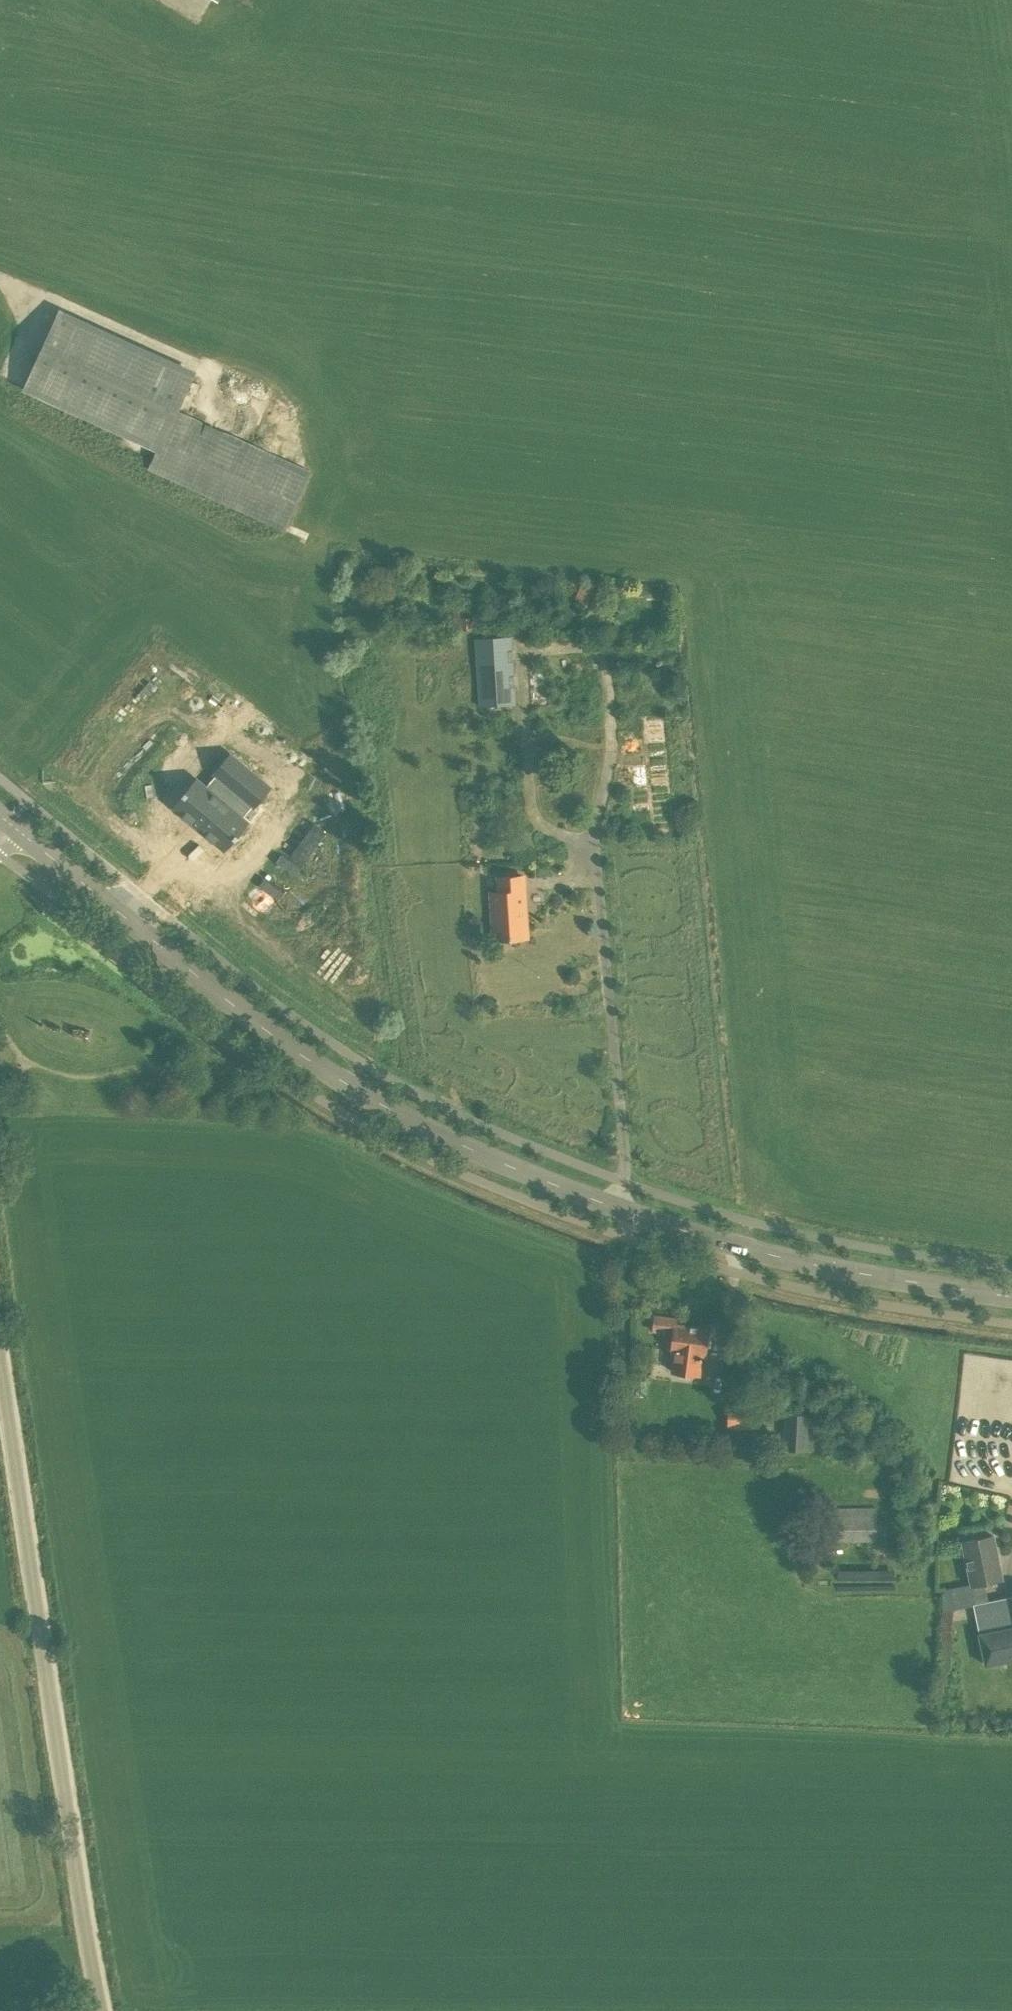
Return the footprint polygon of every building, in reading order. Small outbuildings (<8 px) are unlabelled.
[(59,311),(24,386),(158,448),(149,468),(284,530),(310,472),(247,443),(176,411),(187,388),(194,373),(59,311)] [(594,613),(602,592),(582,584),(573,603),(594,613)] [(478,707),(516,704),(513,636),(473,638),(478,707)] [(226,764),(210,783),(229,799),(245,779),(226,764)] [(245,779),(229,799),(251,817),(267,798),(245,779)] [(196,839),(219,810),(192,787),(168,816),(196,839)] [(219,810),(196,839),(224,862),(248,833),(219,810)] [(494,939),(527,937),(523,875),(498,876),(499,891),(491,891),(494,939)] [(705,1355),(709,1327),(677,1323),(678,1318),(654,1315),(652,1330),(673,1333),(671,1351),(675,1351),(672,1371),(699,1375),(701,1355),(705,1355)] [(753,1428),(753,1407),(728,1407),(726,1428),(753,1428)] [(808,1449),(810,1414),(810,1413),(785,1412),(782,1448),(808,1449)] [(830,1542),(877,1541),(877,1507),(829,1508),(830,1542)] [(971,1585),(972,1585),(1002,1578),(993,1535),(962,1541),(971,1583),(971,1585)] [(971,1585),(971,1583),(944,1588),(943,1611),(974,1604),(976,1604),(972,1585),(971,1585)] [(976,1604),(974,1604),(980,1633),(979,1633),(985,1664),(1011,1659),(1011,1597),(976,1604)]
